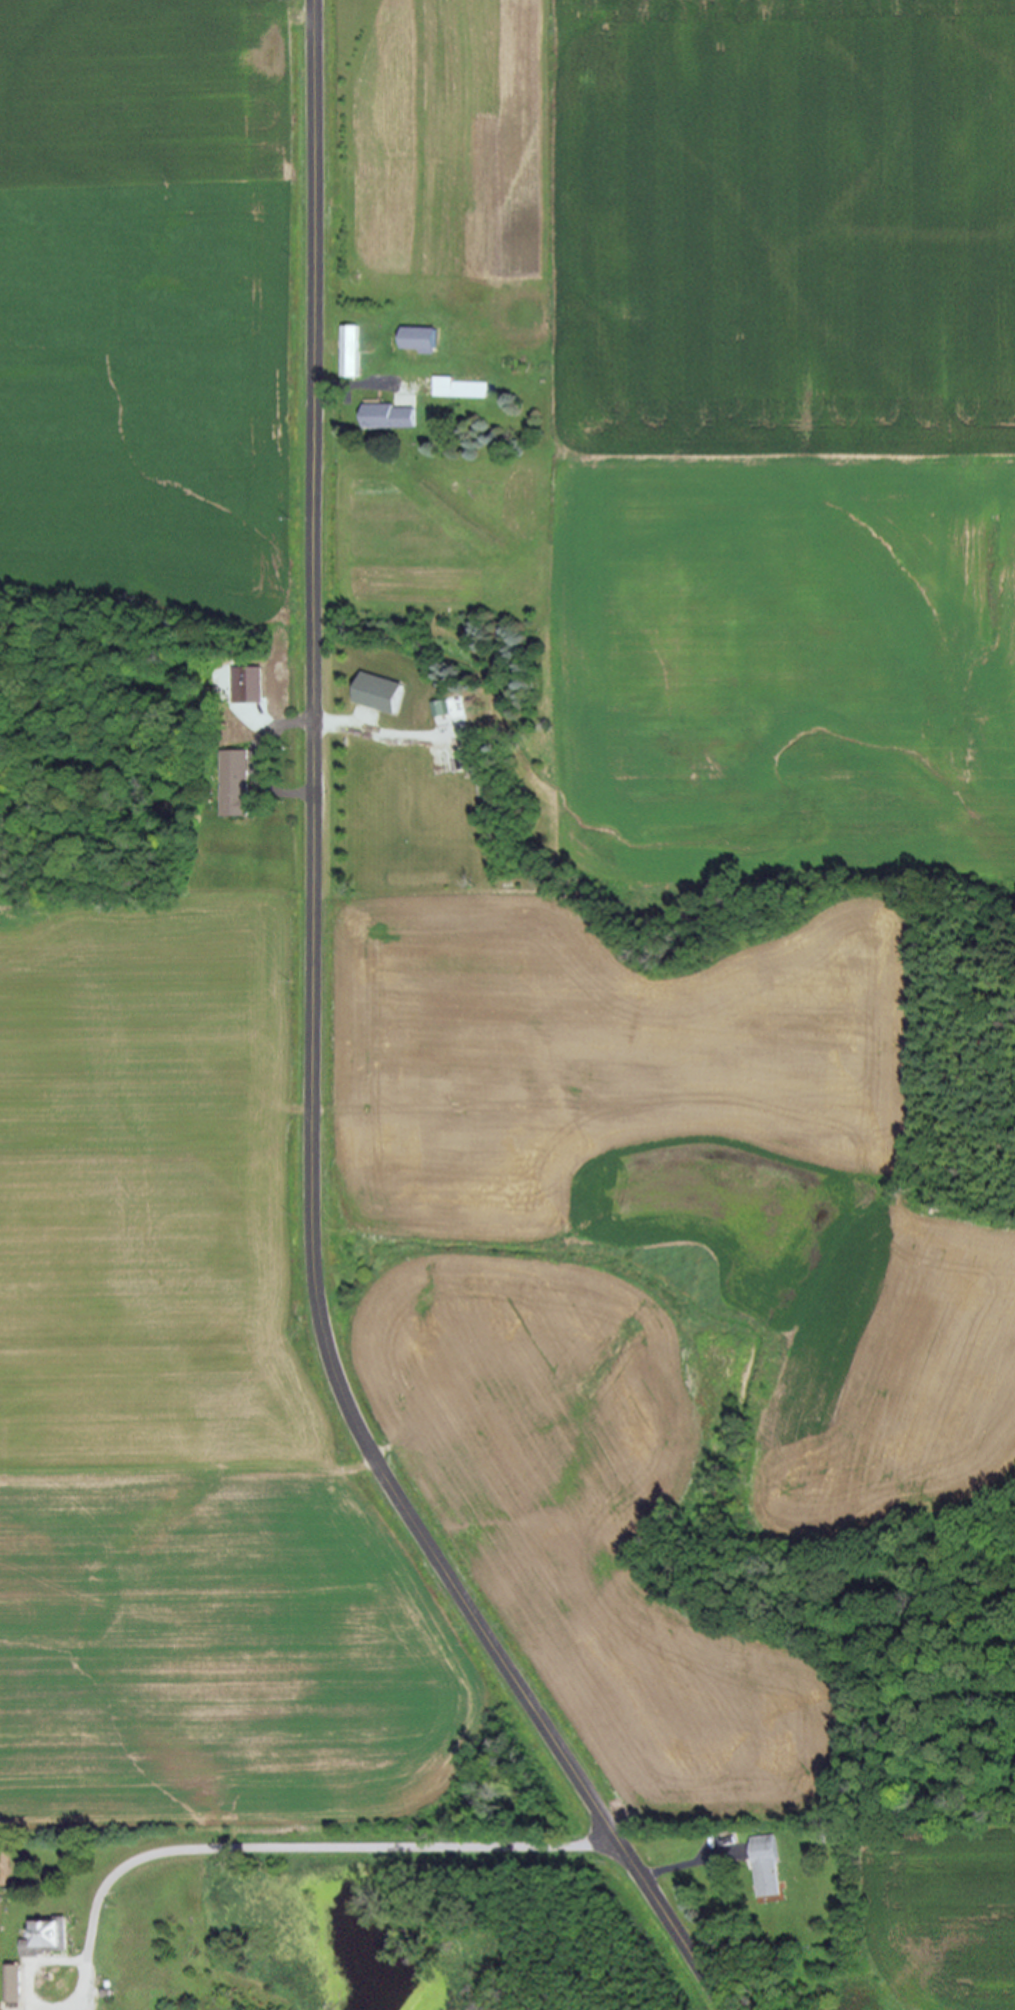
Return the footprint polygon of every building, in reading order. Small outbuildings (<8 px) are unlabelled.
[(339,379),(358,380),(358,328),(340,328),(339,379)] [(434,331),(397,329),(396,353),(433,354),(434,331)] [(486,399),(486,384),(450,383),(450,379),(432,379),(432,398),(486,399)] [(361,408),(361,430),(416,430),(416,408),(361,408)] [(269,669),(237,669),(238,702),(260,702),(260,704),(270,704),(269,669)] [(350,704),(398,717),(406,686),(358,673),(350,704)] [(255,752),(235,752),(235,765),(226,765),(227,819),(256,818),(255,752)] [(779,1896),(773,1837),(747,1839),(753,1899),(779,1896)] [(37,1923),(37,1942),(23,1942),(24,1956),(75,1954),(74,1922),(37,1923)] [(24,1968),(10,1967),(10,2005),(24,2005),(24,1968)]
